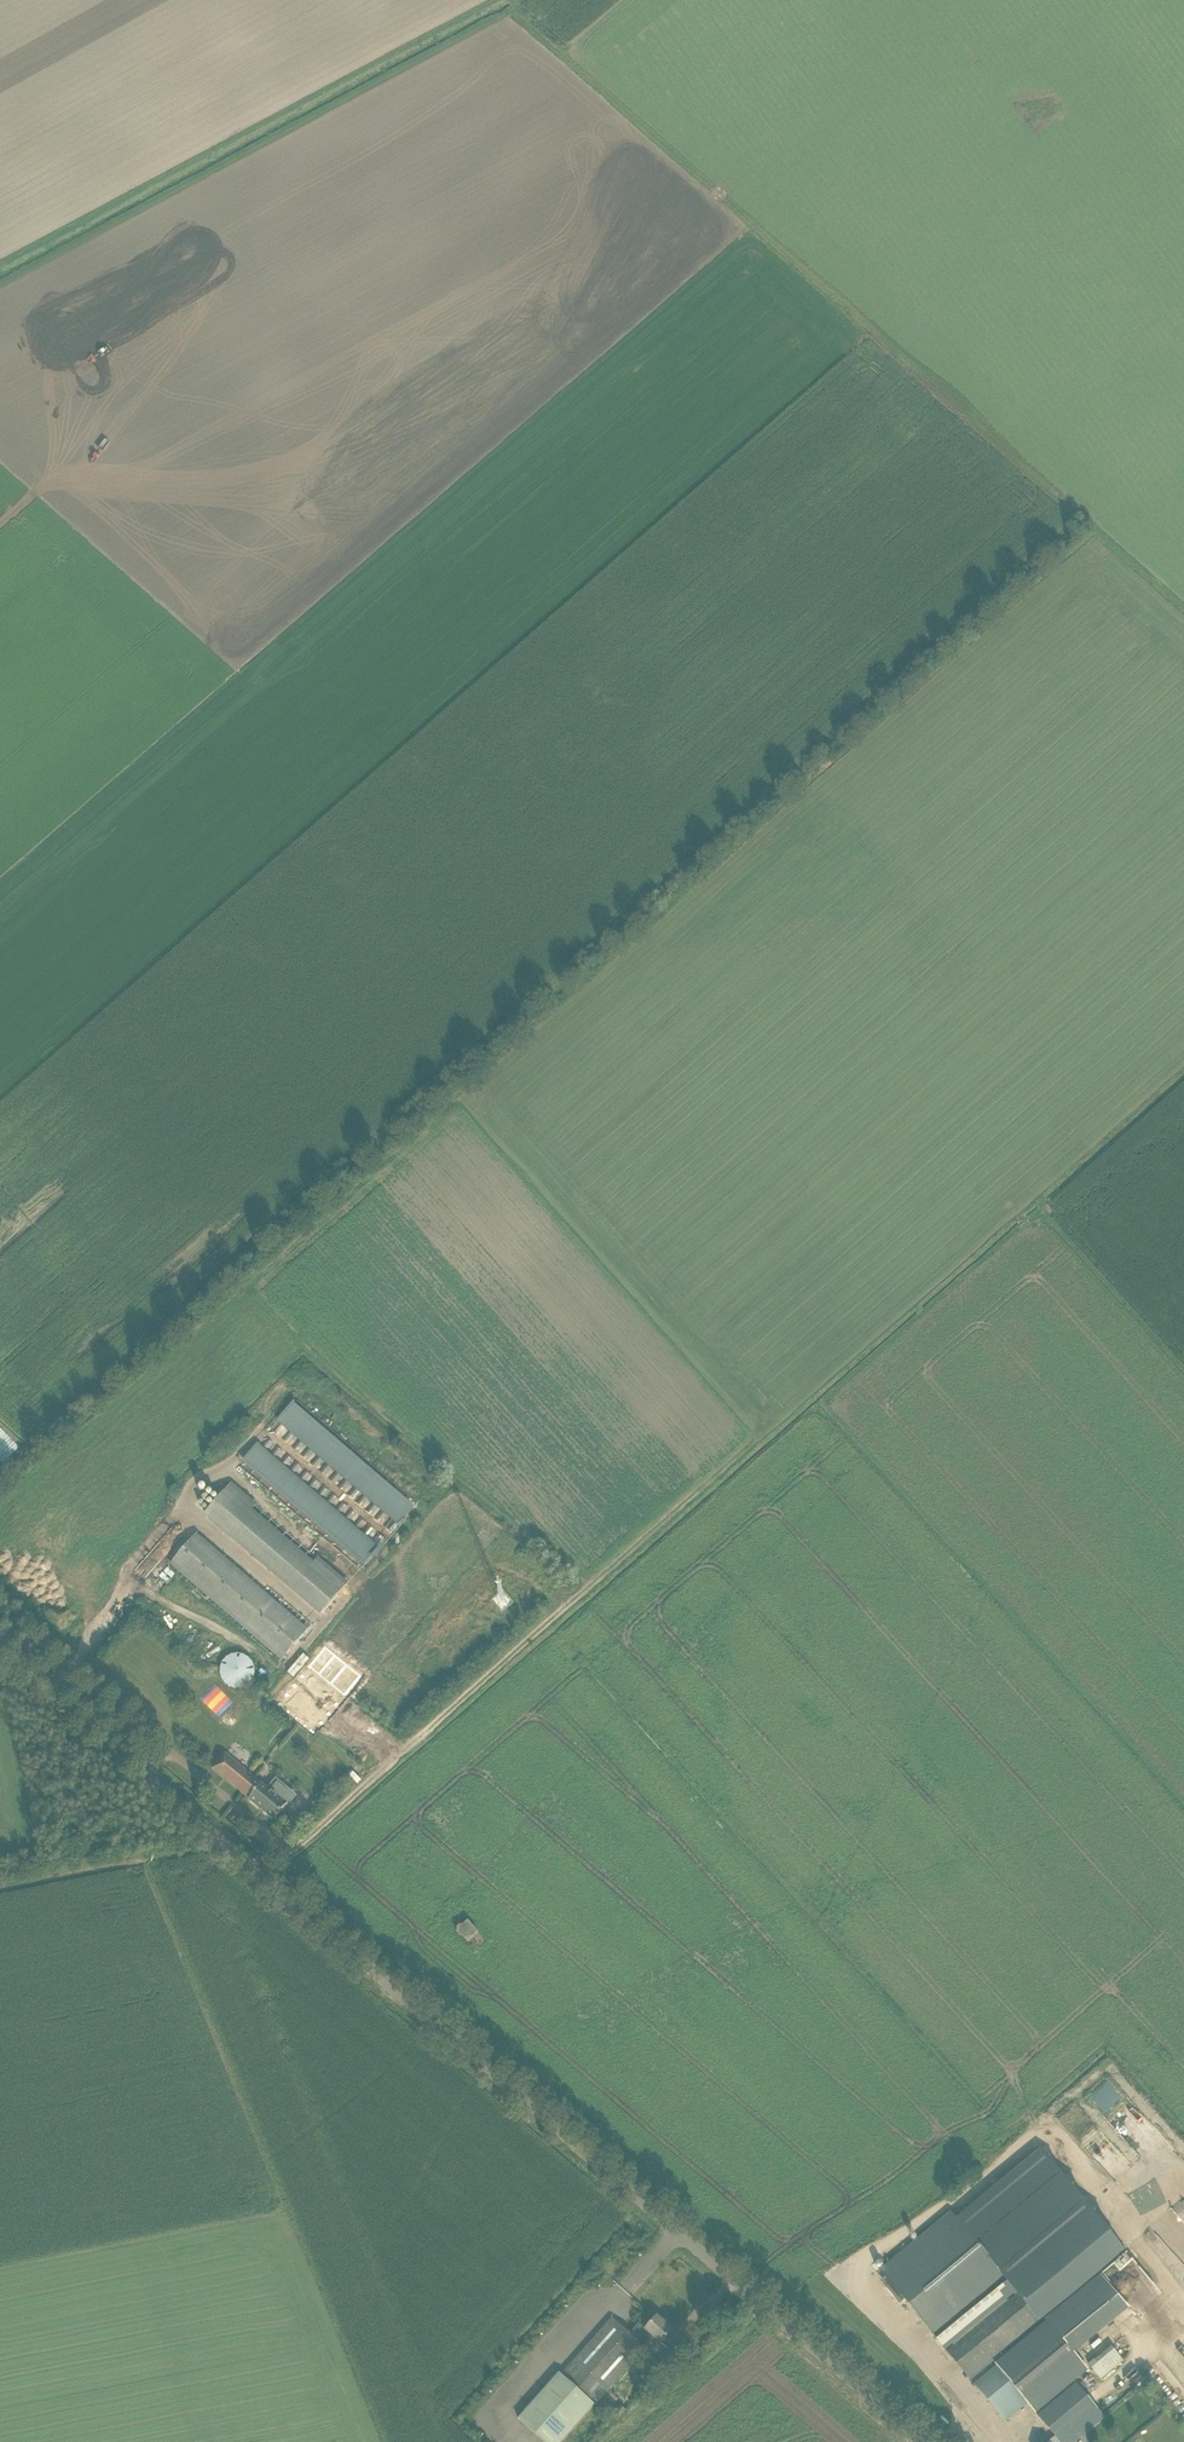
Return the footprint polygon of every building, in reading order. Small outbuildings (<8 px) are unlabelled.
[(279,1421),(399,1524),(414,1506),(294,1404),(279,1421)] [(243,1463),(362,1566),(378,1549),(258,1446),(243,1463)] [(252,1509),(255,1506),(230,1484),(205,1513),(321,1614),(347,1584),(317,1558),(313,1562),(252,1509)] [(172,1562),(283,1658),(306,1632),(194,1536),(172,1562)] [(128,1645),(142,1634),(138,1629),(124,1640),(128,1645)] [(356,1673),(321,1644),(274,1701),(309,1730),(356,1673)] [(220,1671),(220,1672),(220,1674),(220,1675),(221,1677),(221,1678),(222,1680),(223,1681),(224,1682),(225,1683),(226,1684),(227,1685),(228,1686),(230,1687),(231,1687),(234,1688),(236,1688),(237,1688),(239,1688),(240,1688),(242,1688),(243,1687),(244,1687),(246,1686),(247,1685),(248,1684),(249,1683),(250,1682),(251,1681),(252,1680),(253,1678),(253,1677),(254,1675),(254,1674),(254,1672),(254,1671),(254,1669),(254,1668),(254,1666),(253,1665),(253,1664),(252,1662),(251,1661),(250,1660),(249,1659),(248,1658),(247,1657),(246,1656),(244,1655),(243,1655),(242,1654),(240,1654),(239,1654),(237,1654),(236,1654),(234,1654),(233,1654),(231,1655),(230,1655),(228,1656),(227,1657),(226,1658),(225,1659),(224,1660),(223,1661),(222,1662),(221,1664),(221,1665),(220,1666),(220,1668),(220,1669),(220,1671)] [(203,1700),(216,1714),(231,1700),(222,1690),(215,1696),(212,1692),(203,1700)] [(249,1800),(274,1820),(287,1805),(278,1798),(286,1789),(277,1782),(270,1791),(223,1752),(211,1767),(250,1798),(249,1800)] [(324,1797),(318,1792),(315,1795),(321,1800),(324,1797)] [(462,1935),(467,1942),(478,1932),(468,1921),(462,1926),(460,1925),(457,1928),(456,1932),(459,1935),(462,1935)] [(952,2213),(881,2272),(885,2277),(885,2278),(885,2279),(885,2280),(885,2281),(885,2282),(885,2283),(885,2284),(885,2285),(886,2285),(886,2286),(886,2287),(886,2288),(887,2288),(887,2289),(888,2290),(892,2295),(893,2296),(894,2296),(894,2297),(895,2297),(896,2298),(897,2298),(898,2299),(899,2299),(900,2299),(901,2300),(902,2300),(903,2300),(904,2300),(933,2334),(1004,2275),(1000,2271),(1084,2201),(1042,2150),(958,2219),(952,2213)] [(1016,2290),(945,2349),(969,2378),(999,2353),(1004,2359),(972,2385),(974,2387),(976,2386),(1005,2421),(1027,2403),(1034,2411),(1086,2368),(1048,2322),(1013,2351),(1008,2346),(1124,2249),(1084,2201),(1000,2271),(1004,2275),(1016,2290)] [(549,2441),(561,2441),(645,2348),(644,2348),(654,2337),(661,2343),(664,2339),(672,2330),(657,2316),(646,2329),(639,2323),(629,2334),(612,2319),(562,2374),(560,2372),(520,2416),(549,2441)] [(1089,2365),(1100,2379),(1123,2360),(1112,2346),(1089,2365)] [(668,2349),(655,2363),(662,2370),(675,2356),(668,2349)] [(1104,2418),(1074,2382),(1035,2413),(1055,2436),(1048,2441),(1073,2441),(1104,2418)] [(620,2405),(614,2412),(620,2417),(626,2410),(620,2405)]
